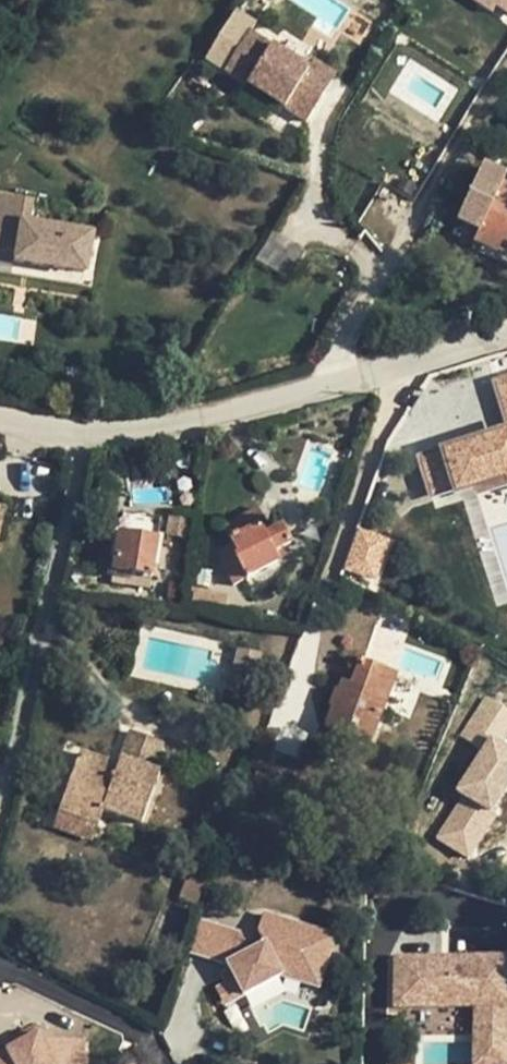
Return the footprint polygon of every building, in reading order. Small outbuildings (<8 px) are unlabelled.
[(492,13),(496,6),(495,5),(498,1),(497,0),(472,0),(492,13)] [(498,1),(495,5),(496,6),(506,12),(506,0),(497,0),(498,1)] [(307,68),(249,32),(224,71),(305,123),(325,91),(302,77),(307,68)] [(307,68),(302,77),(325,91),(336,75),(312,60),(307,68)] [(506,235),(506,189),(501,186),(504,177),(483,167),(461,214),(483,224),(479,232),(502,243),(506,234),(506,235)] [(13,254),(12,262),(82,273),(88,235),(25,224),(29,202),(0,197),(0,232),(16,235),(13,254)] [(461,214),(457,222),(479,232),(483,224),(461,214)] [(0,232),(0,251),(13,254),(16,235),(0,232)] [(502,243),(479,232),(473,244),(496,255),(502,243)] [(496,384),(506,418),(506,380),(496,384)] [(372,412),(364,410),(359,424),(367,426),(372,412)] [(420,459),(433,499),(505,477),(506,483),(506,432),(420,459)] [(258,509),(222,527),(233,547),(217,555),(233,586),(278,563),(273,553),(290,545),(282,528),(270,534),(258,509)] [(190,518),(170,515),(166,537),(187,540),(190,518)] [(159,523),(121,516),(111,582),(125,585),(126,574),(151,578),(159,523)] [(353,526),(343,572),(379,580),(389,534),(353,526)] [(151,578),(126,574),(125,585),(150,589),(151,578)] [(208,594),(195,591),(193,602),(206,605),(208,594)] [(227,597),(208,594),(206,605),(225,608),(227,597)] [(260,654),(238,650),(229,691),(251,695),(260,654)] [(396,674),(361,661),(351,687),(342,683),(339,692),(336,691),(330,709),(332,710),(325,729),(330,731),(323,747),(352,758),(354,753),(364,757),(396,674)] [(486,695),(460,735),(481,749),(455,789),(463,794),(436,836),(469,858),(497,815),(491,810),(506,785),(506,742),(503,740),(506,734),(506,709),(486,695)] [(163,744),(129,732),(119,760),(153,773),(163,744)] [(117,767),(114,775),(105,771),(108,764),(80,754),(58,810),(98,825),(103,811),(142,824),(160,775),(153,773),(119,760),(117,767)] [(117,767),(108,764),(105,771),(114,775),(117,767)] [(98,825),(58,810),(52,828),(92,842),(98,825)] [(208,875),(191,869),(180,900),(195,906),(208,875)] [(334,936),(262,914),(256,931),(263,944),(249,952),(239,934),(198,921),(189,952),(226,964),(230,970),(234,979),(225,984),(234,1001),(281,977),(300,984),(313,978),(319,958),(326,960),(334,936)] [(395,955),(394,981),(411,981),(412,956),(395,955)] [(394,981),(394,1004),(474,1005),(473,1063),(506,1063),(506,1050),(506,958),(412,956),(411,981),(394,981)] [(313,978),(300,984),(317,990),(326,960),(319,958),(313,978)] [(230,970),(220,975),(225,984),(234,979),(230,970)] [(225,984),(215,989),(224,1006),(234,1001),(225,984)] [(33,1028),(3,1044),(7,1051),(37,1035),(33,1028)] [(82,1042),(49,1041),(42,1045),(37,1035),(7,1051),(0,1054),(0,1063),(82,1063),(82,1042)]
